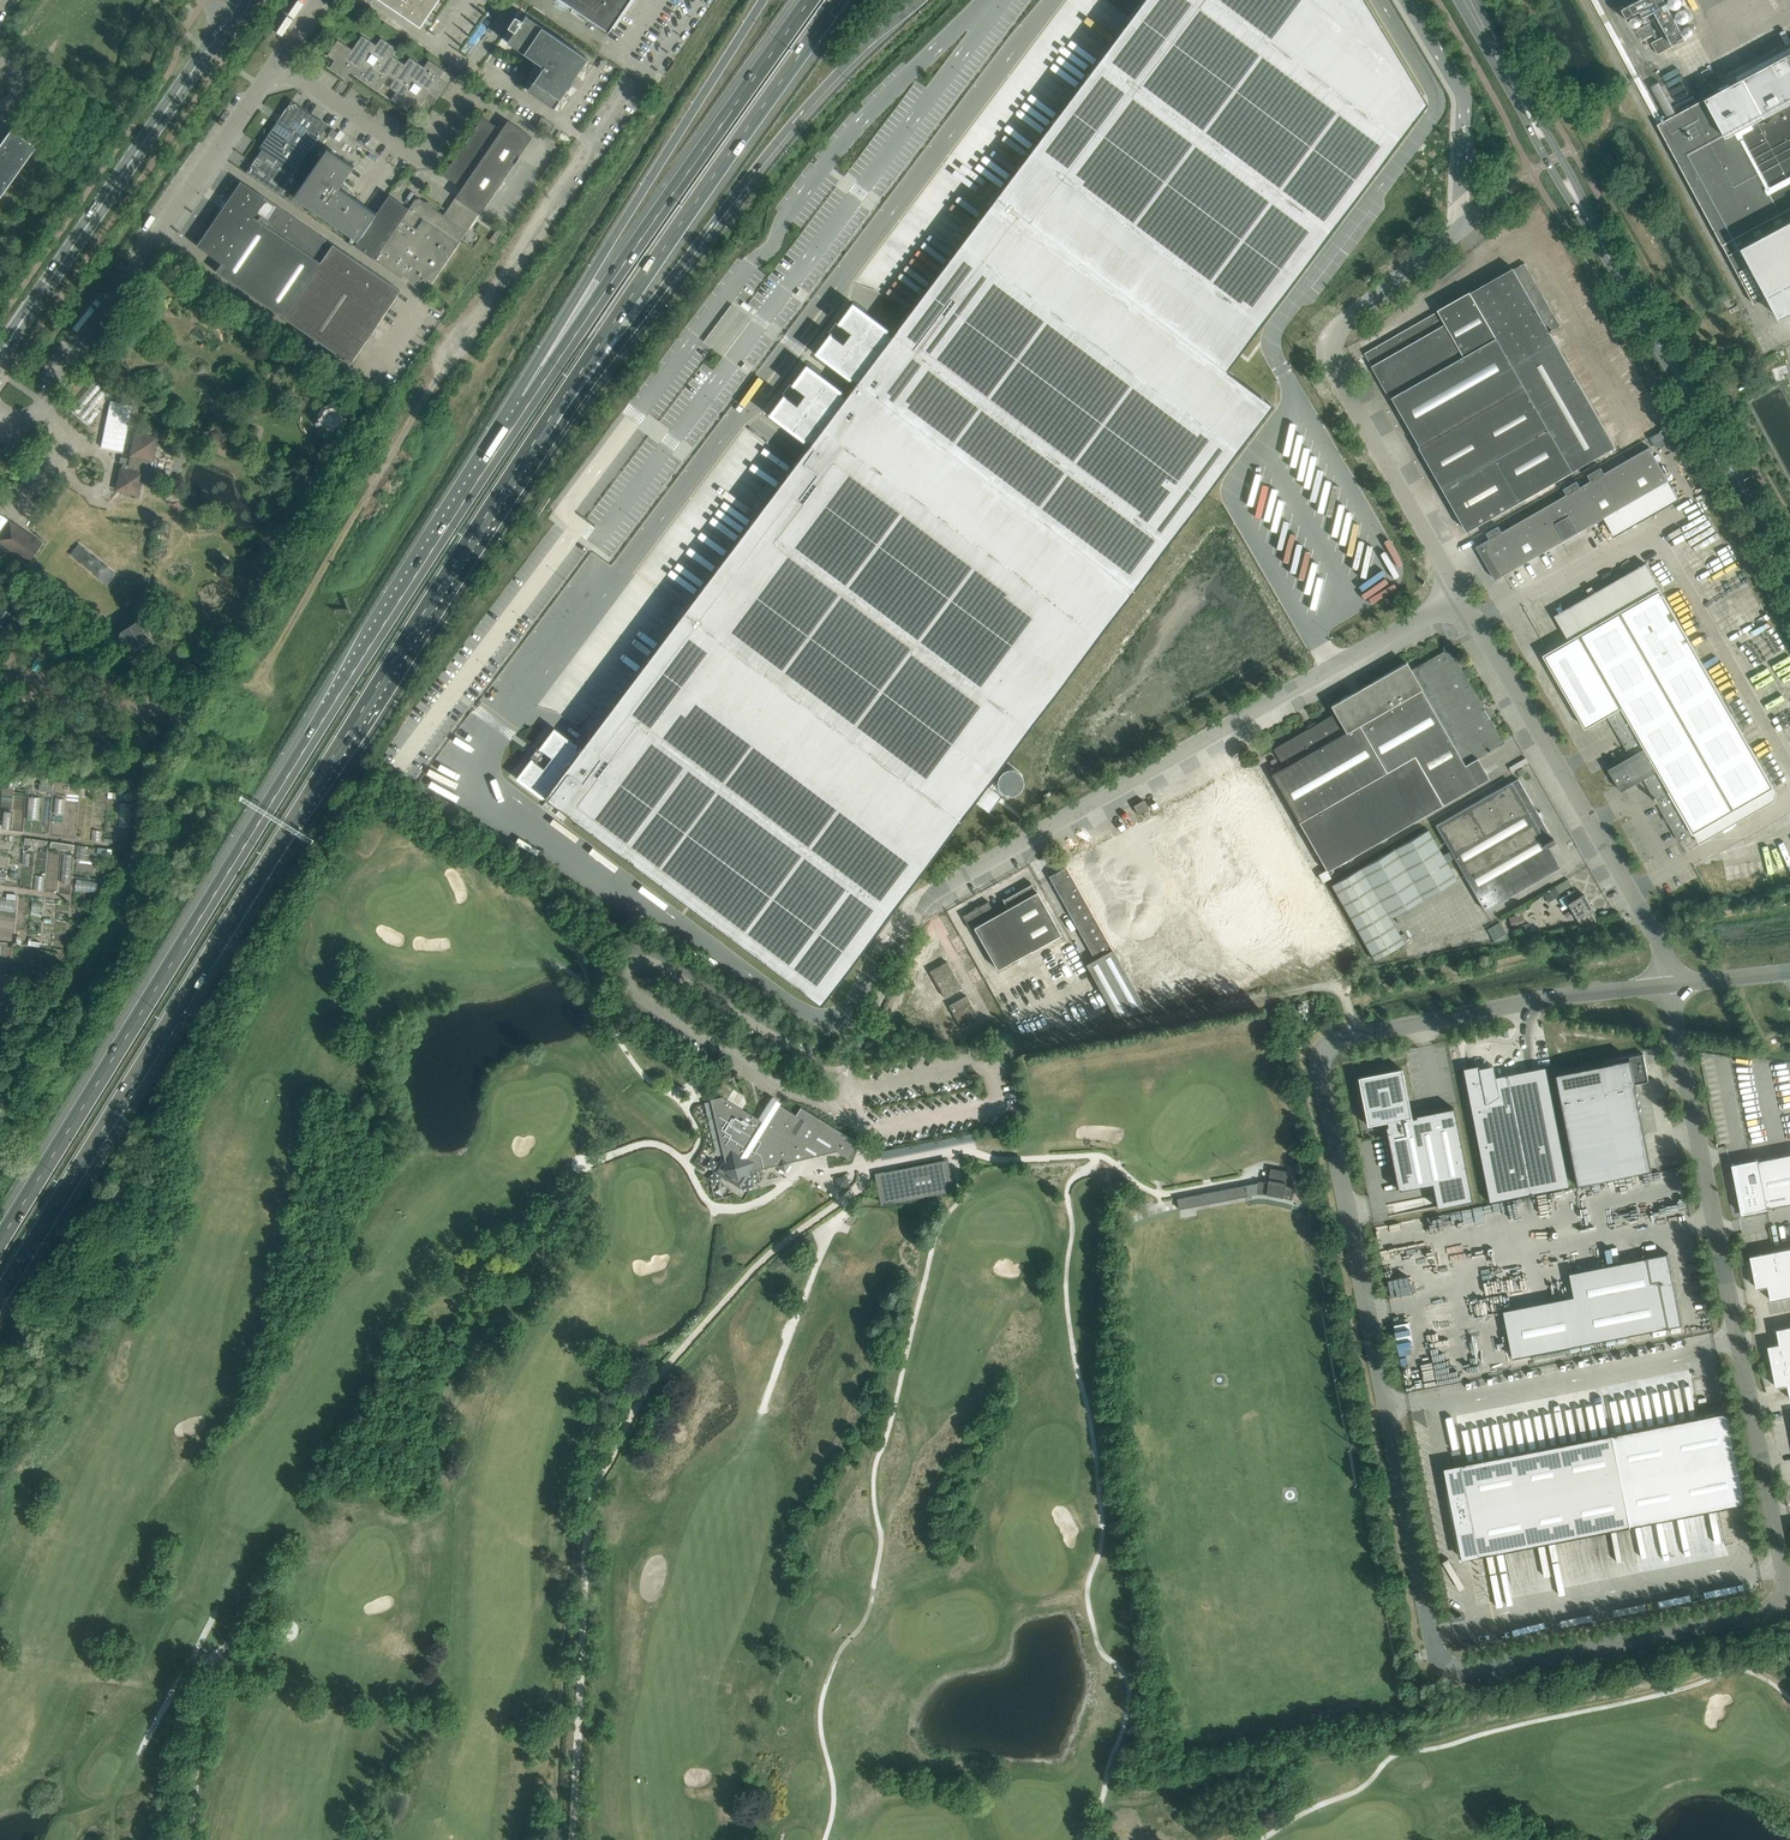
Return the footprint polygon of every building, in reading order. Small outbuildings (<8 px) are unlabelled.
[(420,25),(437,0),(383,0),(420,25)] [(520,777),(821,1004),(863,950),(898,903),(924,868),(974,801),(990,812),(1002,795),(987,784),(1272,405),(1226,370),(1426,104),(1364,0),(1142,0),(891,334),(853,305),(817,352),(856,381),(845,396),(807,367),(771,414),(810,443),(580,749),(555,730),(520,777)] [(608,32),(608,33),(630,0),(561,0),(608,32)] [(1669,48),(1687,38),(1666,0),(1639,0),(1623,8),(1628,17),(1641,10),(1647,22),(1653,19),(1669,48)] [(515,31),(507,42),(543,66),(527,90),(554,108),(567,89),(568,89),(579,74),(578,73),(588,58),(526,15),(522,20),(515,16),(511,22),(508,27),(515,31)] [(397,48),(381,37),(376,44),(362,35),(352,49),(338,39),(327,55),(334,60),(330,67),(345,78),(351,69),(357,73),(356,74),(379,90),(389,76),(394,80),(389,87),(397,92),(392,99),(407,110),(412,102),(419,107),(425,98),(421,95),(425,90),(436,98),(452,75),(429,59),(424,67),(410,57),(405,64),(392,55),(397,48)] [(1744,78),(1765,117),(1789,103),(1789,53),(1744,78)] [(1765,117),(1744,78),(1706,98),(1727,137),(1737,132),(1765,117)] [(1781,213),(1737,132),(1727,137),(1706,98),(1658,124),(1722,244),(1781,213)] [(518,103),(513,99),(509,104),(514,108),(518,103)] [(327,125),(295,103),(264,148),(247,172),(279,194),(327,125)] [(1765,117),(1737,132),(1781,213),(1789,208),(1789,103),(1765,117)] [(483,117),(443,175),(462,188),(444,214),(467,231),(480,212),(481,213),(532,137),(508,120),(501,130),(483,117)] [(11,181),(37,146),(13,128),(2,144),(1,143),(0,145),(0,173),(11,181)] [(334,138),(338,132),(332,128),(328,134),(334,138)] [(294,196),(358,240),(377,213),(353,197),(353,196),(354,194),(354,193),(353,191),(352,190),(344,185),(341,189),(339,187),(354,166),(327,148),(294,196)] [(11,181),(0,173),(0,197),(11,181)] [(407,180),(402,177),(398,182),(403,185),(407,180)] [(198,245),(223,262),(216,271),(351,363),(401,290),(241,181),(198,245)] [(409,208),(389,195),(377,213),(358,240),(355,245),(425,293),(467,231),(444,214),(420,198),(415,199),(409,208)] [(1781,213),(1722,244),(1755,304),(1765,299),(1789,285),(1789,208),(1781,213)] [(1514,269),(1514,268),(1471,292),(1497,338),(1525,387),(1573,471),(1616,446),(1604,426),(1580,384),(1551,332),(1553,331),(1553,329),(1561,325),(1525,262),(1514,269)] [(1765,299),(1777,320),(1789,313),(1789,285),(1765,299)] [(1497,338),(1471,292),(1471,291),(1439,309),(1439,310),(1465,356),(1497,338)] [(1465,356),(1439,310),(1365,353),(1391,398),(1393,397),(1465,356)] [(1525,387),(1497,338),(1465,356),(1393,397),(1421,446),(1525,387)] [(394,387),(378,376),(369,388),(386,399),(394,387)] [(96,382),(72,408),(89,424),(98,413),(93,409),(108,392),(96,382)] [(1525,387),(1421,446),(1420,446),(1468,531),(1573,471),(1525,387)] [(116,388),(108,435),(129,438),(137,392),(116,388)] [(320,416),(320,420),(320,423),(322,426),(325,429),(328,430),(331,430),(334,429),(337,427),(339,424),(340,421),(340,418),(339,415),(337,412),(334,410),(331,410),(328,410),(324,411),(322,413),(320,416)] [(139,494),(142,479),(149,481),(158,437),(136,432),(128,469),(121,467),(118,482),(119,482),(119,485),(121,490),(125,490),(124,491),(139,494)] [(1669,480),(1650,447),(1605,472),(1602,467),(1589,474),(1592,480),(1573,491),(1570,485),(1557,493),(1560,498),(1503,531),(1500,525),(1487,532),(1490,538),(1477,546),(1496,579),(1669,480)] [(10,519),(0,512),(0,532),(10,519)] [(0,534),(0,541),(15,552),(29,562),(43,542),(10,519),(0,534)] [(1774,787),(1660,588),(1569,640),(1544,654),(1586,728),(1608,716),(1631,757),(1610,768),(1609,768),(1622,791),(1623,791),(1623,790),(1644,778),(1655,797),(1654,798),(1656,802),(1657,801),(1679,841),(1774,787)] [(13,612),(3,605),(0,609),(0,624),(3,626),(13,612)] [(122,636),(134,652),(149,641),(138,625),(122,636)] [(1453,654),(1455,646),(1445,644),(1443,651),(1411,670),(1422,689),(1465,765),(1489,751),(1489,752),(1491,751),(1490,748),(1493,746),(1494,748),(1504,742),(1502,739),(1501,739),(1455,659),(1456,659),(1453,654)] [(1422,689),(1411,670),(1406,662),(1331,705),(1335,713),(1346,733),(1359,725),(1422,689)] [(1465,765),(1422,689),(1359,725),(1386,772),(1414,756),(1443,804),(1489,778),(1488,777),(1476,784),(1465,765)] [(1386,772),(1359,725),(1346,733),(1335,713),(1274,749),(1284,767),(1272,774),(1278,785),(1299,823),(1386,772)] [(1414,756),(1386,772),(1299,823),(1327,872),(1432,810),(1443,804),(1414,756)] [(1278,763),(1275,758),(1270,761),(1273,766),(1278,763)] [(1522,768),(1517,771),(1520,776),(1525,773),(1522,768)] [(1548,845),(1555,841),(1552,837),(1552,838),(1518,778),(1437,825),(1485,910),(1516,892),(1511,883),(1555,858),(1548,845)] [(1143,799),(1133,805),(1139,815),(1149,809),(1143,799)] [(1149,809),(1144,812),(1147,818),(1152,815),(1149,809)] [(1428,829),(1331,885),(1374,960),(1405,942),(1390,917),(1457,879),(1428,829)] [(1112,949),(1067,866),(1050,876),(1095,958),(1112,949)] [(1061,933),(1033,884),(1033,883),(1003,900),(1008,908),(996,914),(989,901),(979,906),(979,907),(976,909),(975,908),(963,915),(971,930),(974,927),(998,969),(1061,933)] [(1568,903),(1576,918),(1580,924),(1599,920),(1584,894),(1568,903)] [(1021,957),(1030,973),(1076,947),(1066,931),(1021,957)] [(1145,1007),(1112,949),(1095,958),(1086,964),(1115,1016),(1147,1010),(1145,1007)] [(947,961),(930,971),(945,997),(962,987),(947,961)] [(962,1028),(979,1019),(966,995),(949,1005),(962,1028)] [(1618,1061),(1554,1074),(1576,1184),(1653,1169),(1652,1168),(1634,1171),(1628,1137),(1646,1133),(1636,1084),(1649,1081),(1644,1054),(1617,1059),(1618,1061)] [(1568,1186),(1545,1067),(1495,1077),(1493,1065),(1479,1068),(1478,1065),(1463,1068),(1489,1201),(1568,1186)] [(1402,1068),(1358,1076),(1368,1124),(1387,1121),(1388,1125),(1386,1126),(1398,1190),(1432,1183),(1437,1207),(1472,1200),(1454,1107),(1416,1115),(1416,1117),(1411,1118),(1402,1068)] [(735,1087),(725,1081),(724,1080),(716,1092),(722,1096),(728,1099),(735,1087)] [(722,1096),(711,1098),(714,1110),(724,1154),(714,1171),(741,1187),(751,1171),(759,1169),(776,1165),(785,1170),(791,1161),(807,1158),(837,1151),(849,1159),(857,1146),(859,1142),(857,1141),(801,1106),(797,1112),(796,1114),(780,1104),(768,1123),(759,1118),(743,1108),(728,1099),(722,1096)] [(1758,1160),(1758,1159),(1731,1164),(1731,1165),(1733,1165),(1743,1212),(1741,1212),(1741,1214),(1768,1208),(1789,1203),(1789,1153),(1758,1160)] [(875,1173),(880,1202),(881,1206),(955,1191),(954,1188),(952,1186),(947,1161),(901,1170),(900,1172),(888,1175),(888,1174),(884,1172),(875,1173)] [(1258,1181),(1258,1182),(1246,1184),(1177,1198),(1179,1208),(1247,1195),(1257,1193),(1266,1193),(1283,1197),(1291,1199),(1294,1188),(1285,1185),(1288,1171),(1270,1167),(1268,1182),(1258,1181)] [(1750,1255),(1757,1288),(1768,1286),(1771,1300),(1789,1297),(1789,1247),(1750,1255)] [(1584,1344),(1683,1325),(1669,1253),(1570,1272),(1584,1344)] [(1772,1366),(1789,1363),(1789,1326),(1777,1328),(1780,1343),(1768,1345),(1772,1366)] [(1772,1366),(1777,1387),(1788,1385),(1789,1395),(1789,1363),(1772,1366)] [(1613,1434),(1445,1467),(1463,1559),(1631,1525),(1747,1503),(1729,1411),(1613,1434)]
